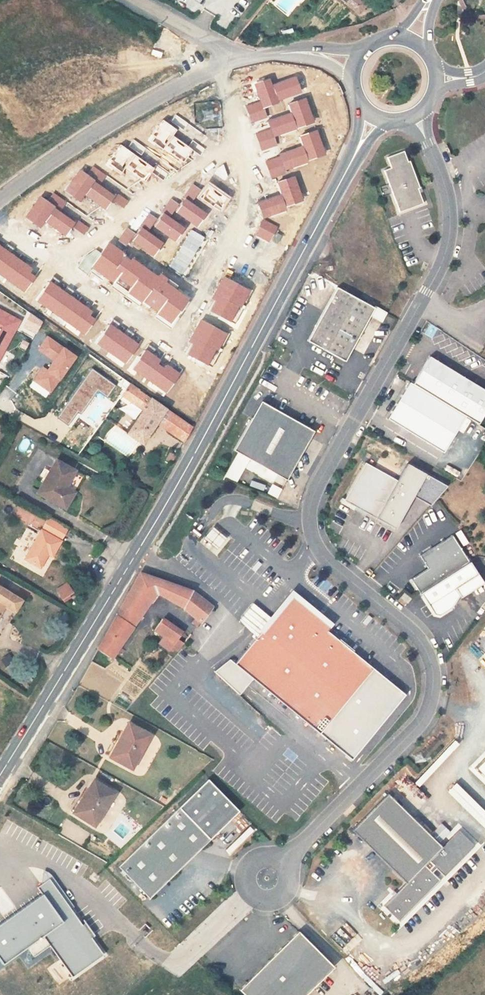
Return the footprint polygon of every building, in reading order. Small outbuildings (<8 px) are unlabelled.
[(369,0),(349,0),(346,4),(358,14),(370,1),(369,0)] [(405,149),(388,155),(392,166),(385,169),(401,210),(424,201),(420,190),(419,187),(421,186),(411,159),(409,160),(405,149)] [(374,308),(337,288),(308,341),(345,362),(370,316),(374,308)] [(375,306),(374,308),(370,316),(382,322),(387,313),(375,306)] [(19,321),(0,311),(0,312),(0,320),(15,328),(19,321)] [(15,328),(0,320),(0,357),(15,328)] [(413,383),(477,423),(484,409),(484,391),(430,356),(413,383)] [(112,371),(103,384),(120,396),(121,395),(130,383),(112,371)] [(139,390),(130,383),(121,395),(131,402),(130,403),(139,415),(127,434),(142,444),(157,424),(184,442),(192,428),(139,391),(139,390)] [(259,402),(232,451),(237,454),(248,460),(285,481),(312,432),(259,402)] [(172,464),(176,456),(170,453),(166,460),(172,464)] [(248,460),(237,454),(224,478),(235,482),(248,460)] [(66,488),(75,471),(56,461),(38,493),(65,509),(74,493),(66,488)] [(364,463),(343,502),(376,519),(397,481),(364,463)] [(397,481),(376,519),(395,529),(413,496),(429,505),(446,486),(406,464),(397,481)] [(272,485),(267,494),(276,499),(281,490),(272,485)] [(52,556),(69,528),(49,517),(25,559),(40,568),(48,554),(52,556)] [(225,537),(211,526),(202,537),(216,548),(225,537)] [(411,579),(420,593),(469,561),(453,535),(420,555),(428,568),(411,579)] [(469,561),(420,593),(433,614),(438,615),(450,608),(459,595),(455,589),(477,574),(470,561),(469,561)] [(192,591),(140,573),(98,648),(112,657),(156,592),(184,608),(192,591)] [(477,574),(455,589),(459,595),(460,597),(483,583),(477,574)] [(55,590),(62,600),(73,591),(66,582),(55,590)] [(21,601),(0,587),(0,615),(5,607),(14,612),(21,601)] [(212,607),(192,591),(184,608),(201,622),(212,607)] [(404,593),(400,597),(408,603),(411,599),(404,593)] [(405,696),(373,669),(327,632),(331,627),(292,595),(268,624),(261,632),(234,665),(252,680),(319,735),(351,761),(405,696)] [(243,616),(261,632),(268,624),(250,608),(243,616)] [(163,618),(155,630),(164,637),(173,644),(177,639),(182,631),(163,618)] [(183,643),(177,639),(173,644),(164,637),(159,644),(169,650),(170,649),(173,651),(175,648),(178,651),(183,643)] [(228,660),(211,669),(239,695),(252,680),(234,665),(228,660)] [(168,681),(161,674),(149,688),(157,695),(168,681)] [(132,769),(150,735),(128,723),(118,741),(119,742),(111,757),(132,769)] [(111,757),(119,742),(118,741),(116,740),(108,755),(111,757)] [(475,768),(484,778),(484,758),(475,768)] [(94,826),(114,794),(94,780),(82,798),(84,798),(74,813),(94,826)] [(480,823),(484,818),(484,811),(453,782),(445,791),(480,823)] [(406,884),(384,906),(400,922),(441,881),(433,873),(425,865),(443,848),(388,794),(352,831),(406,884)] [(80,796),(71,811),(74,813),(84,798),(82,798),(80,796)] [(179,807),(118,867),(149,899),(210,840),(179,807)] [(425,865),(433,873),(437,869),(445,877),(475,846),(459,831),(443,848),(425,865)] [(101,954),(89,937),(91,935),(47,874),(44,876),(37,866),(32,870),(40,882),(35,886),(40,893),(0,922),(0,963),(1,965),(27,946),(32,953),(47,942),(71,976),(101,954)] [(244,994),(306,994),(333,968),(298,933),(239,991),(244,994)]
